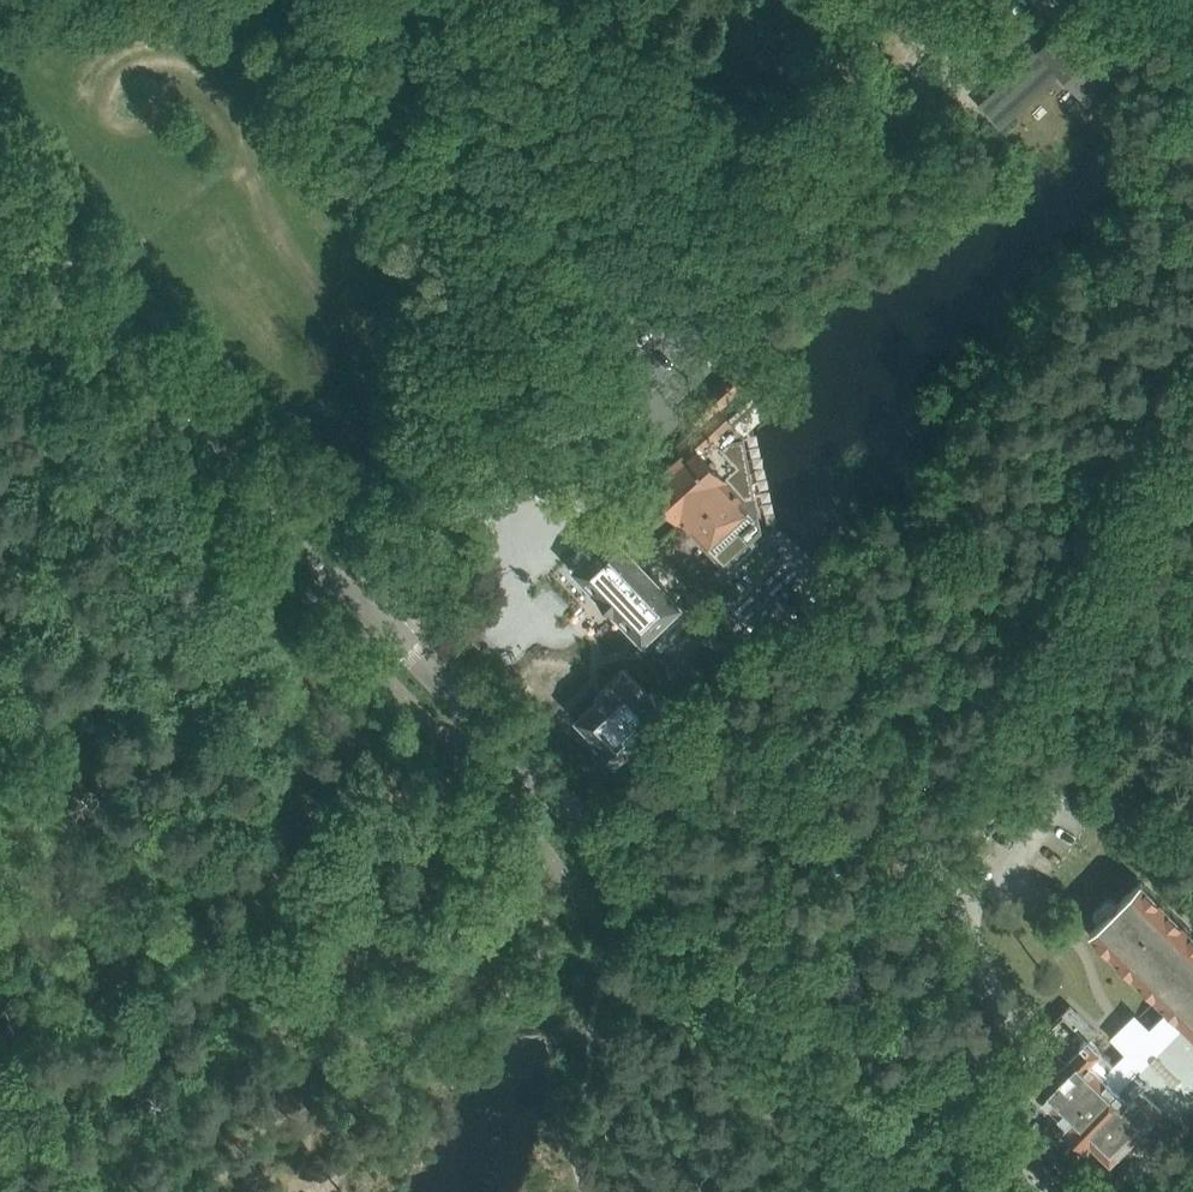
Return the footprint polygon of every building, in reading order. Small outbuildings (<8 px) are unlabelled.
[(1016,69),(990,92),(1013,117),(1025,105),(1021,100),(1056,68),(1060,73),(1086,100),(1118,70),(1088,37),(1076,48),(1063,34),(1020,73),(1016,69)] [(683,454),(649,485),(681,520),(683,519),(706,544),(724,528),(748,505),(753,509),(753,513),(756,512),(742,434),(740,434),(731,424),(734,422),(723,412),(719,407),(707,394),(689,411),(701,424),(676,446),(683,454)] [(612,534),(577,567),(598,589),(596,591),(615,611),(617,609),(643,637),(678,603),(612,534)] [(597,699),(579,717),(600,739),(598,741),(617,760),(671,709),(652,690),(649,693),(624,667),(605,685),(606,686),(603,689),(604,690),(605,689),(606,690),(608,692),(600,700),(598,698),(597,697),(599,695),(598,694),(595,697),(597,699)] [(1128,1141),(1163,1105),(1175,1117),(1192,1099),(1192,931),(1141,879),(1090,930),(1169,1008),(1164,1013),(1153,1002),(1134,1020),(1119,1036),(1130,1046),(1115,1062),(1090,1037),(1097,1030),(1070,1004),(1039,1035),(1065,1060),(1037,1088),(1070,1120),(1067,1124),(1085,1143),(1091,1137),(1111,1158),(1128,1141)]
